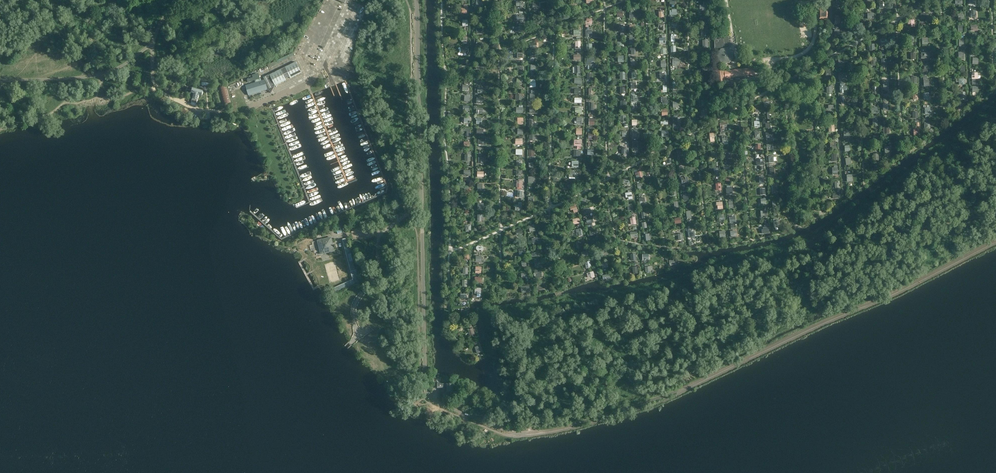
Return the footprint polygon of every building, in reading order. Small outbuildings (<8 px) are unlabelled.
[(827,19),(827,8),(819,9),(819,19),(827,19)] [(732,52),(727,49),(726,49),(725,47),(728,47),(727,46),(730,45),(728,37),(727,34),(719,35),(720,40),(714,41),(714,51),(715,55),(717,55),(718,61),(723,65),(729,63),(733,58),(732,52)] [(286,79),(290,77),(290,78),(302,73),(296,62),(269,75),(270,76),(264,78),(264,80),(246,86),(248,95),(267,90),(270,92),(271,93),(275,86),(286,80),(286,79)] [(726,83),(724,68),(715,69),(717,84),(726,83)] [(755,75),(754,68),(724,71),(725,78),(755,75)] [(231,103),(227,86),(218,88),(223,105),(231,103)] [(201,96),(202,91),(192,88),(191,93),(193,94),(191,102),(196,104),(198,95),(201,96)] [(334,251),(331,238),(318,241),(321,254),(334,251)] [(544,282),(536,283),(537,290),(545,289),(544,282)] [(529,285),(521,286),(522,293),(530,292),(529,285)] [(474,347),(477,354),(483,352),(481,348),(480,348),(479,345),(474,347)]
